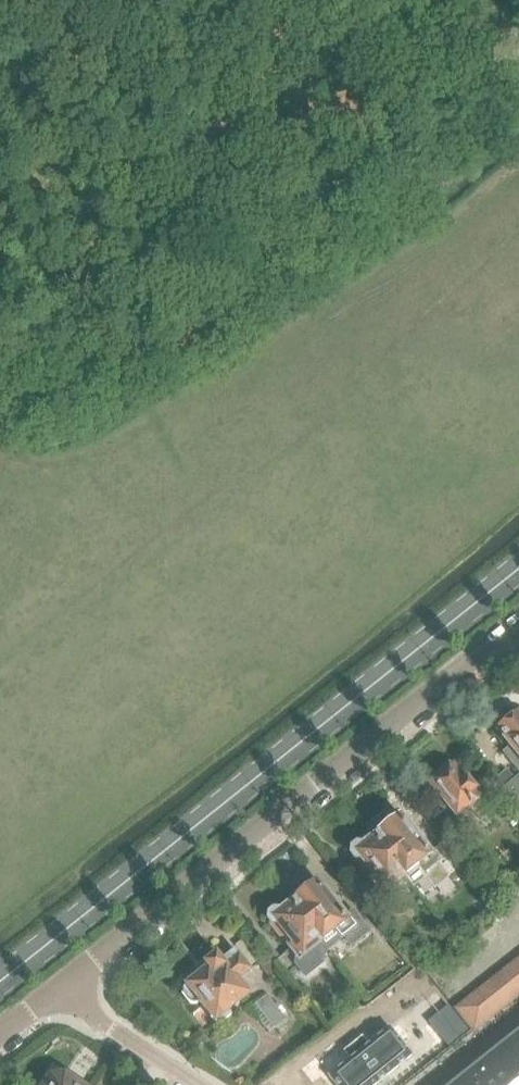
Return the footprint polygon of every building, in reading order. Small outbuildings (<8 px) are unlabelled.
[(497,730),(510,747),(502,753),(518,774),(518,712),(497,730)] [(442,811),(448,806),(457,817),(470,807),(479,818),(490,810),(481,799),(480,799),(453,765),(430,783),(437,792),(431,797),(442,811)] [(501,790),(515,779),(507,770),(493,782),(501,790)] [(501,790),(508,798),(512,804),(518,799),(518,776),(515,779),(501,790)] [(390,814),(367,832),(372,839),(405,879),(413,889),(425,878),(435,890),(449,878),(445,873),(400,817),(398,820),(394,815),(390,814)] [(385,895),(405,879),(372,839),(363,846),(356,846),(351,849),(351,855),(355,860),(357,860),(385,895)] [(321,944),(335,933),(341,941),(345,938),(352,947),(362,939),(317,882),(314,885),(311,881),(307,880),(285,898),(321,944)] [(315,949),(321,944),(285,898),(284,898),(289,905),(279,912),(274,912),(269,916),(269,921),(300,961),(302,959),(311,970),(324,960),(315,949)] [(259,966),(268,978),(277,971),(267,958),(263,961),(247,938),(235,947),(253,969),(259,966)] [(191,1004),(196,1005),(201,1005),(216,1023),(222,1024),(232,1016),(232,1010),(249,996),(238,981),(250,972),(235,953),(222,963),(216,956),(205,965),(208,969),(183,989),(183,995),(191,1004)] [(509,966),(518,978),(518,958),(509,966)] [(518,997),(518,978),(509,966),(496,977),(515,1000),(518,997)] [(501,1011),(515,1000),(496,977),(482,987),(501,1011)] [(488,1022),(501,1011),(482,987),(469,998),(488,1022)] [(287,1021),(274,1005),(267,996),(250,1010),(269,1035),(287,1021)] [(473,1033),(488,1022),(469,998),(454,1009),(473,1033)] [(329,1078),(334,1084),(379,1084),(413,1057),(390,1028),(369,1045),(363,1037),(343,1053),(350,1061),(329,1078)] [(466,1084),(518,1084),(518,1043),(466,1084)]
